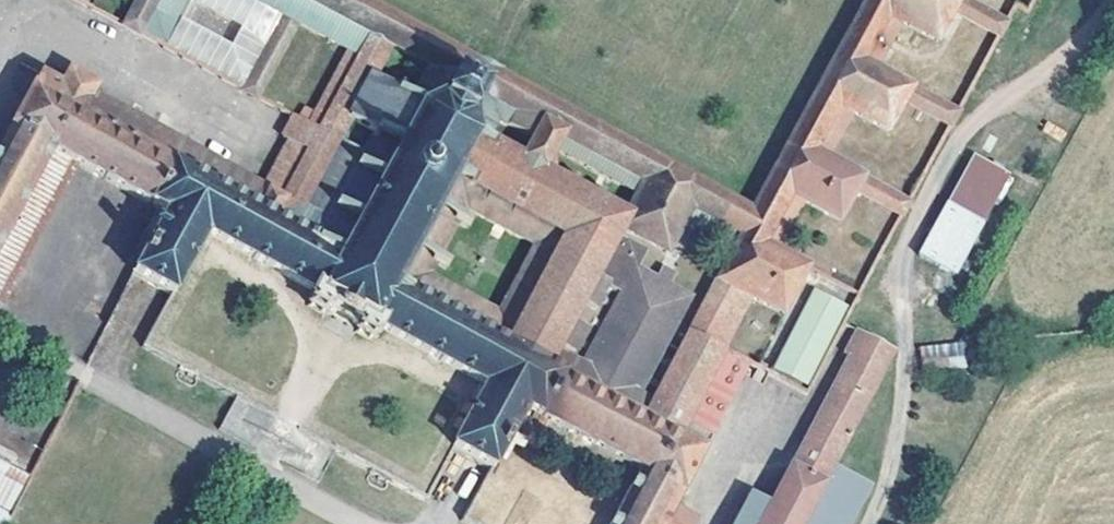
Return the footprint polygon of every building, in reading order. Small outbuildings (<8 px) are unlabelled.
[(386,80),(401,52),(436,70),(420,99),(428,104),(444,75),(485,96),(470,123),(481,131),(375,325),(481,384),(449,444),(490,465),(522,403),(638,463),(607,523),(694,523),(697,517),(672,503),(709,432),(682,417),(719,347),(718,345),(747,291),(782,309),(808,262),(775,245),(801,197),(838,216),(854,188),(903,213),(911,198),(826,153),(849,110),(886,129),(902,99),(951,125),(959,110),(874,64),(897,21),(933,40),(950,10),(999,37),(1007,21),(968,0),(862,0),(750,206),(368,0),(253,0),(282,16),(244,90),(258,96),(297,24),(345,49),(306,122),(292,115),(281,136),(288,139),(262,185),(103,99),(126,58),(87,37),(77,55),(33,31),(24,47),(45,58),(0,146),(0,244),(52,145),(77,159),(164,206),(131,269),(172,291),(203,232),(308,289),(412,95),(386,80)] [(124,25),(138,33),(155,0),(137,0),(124,25)] [(367,339),(375,325),(481,131),(470,123),(485,96),(444,75),(428,104),(420,99),(412,95),(308,289),(300,304),(367,339)] [(77,159),(52,145),(0,244),(0,301),(77,159)] [(993,188),(962,171),(909,268),(939,285),(993,188)] [(775,359),(805,375),(844,300),(814,285),(775,359)] [(831,465),(892,349),(842,324),(832,344),(846,351),(770,498),(749,487),(730,523),(800,523),(831,465)] [(959,342),(917,346),(920,368),(969,364),(967,341),(959,342)] [(746,361),(719,347),(682,417),(709,432),(746,361)] [(233,398),(219,430),(261,447),(275,415),(233,398)] [(7,464),(12,455),(0,448),(0,460),(7,464)] [(29,477),(0,463),(0,523),(7,523),(29,477)] [(800,523),(845,523),(869,481),(831,465),(800,523)] [(467,519),(481,523),(501,523),(516,480),(484,469),(467,519)]
